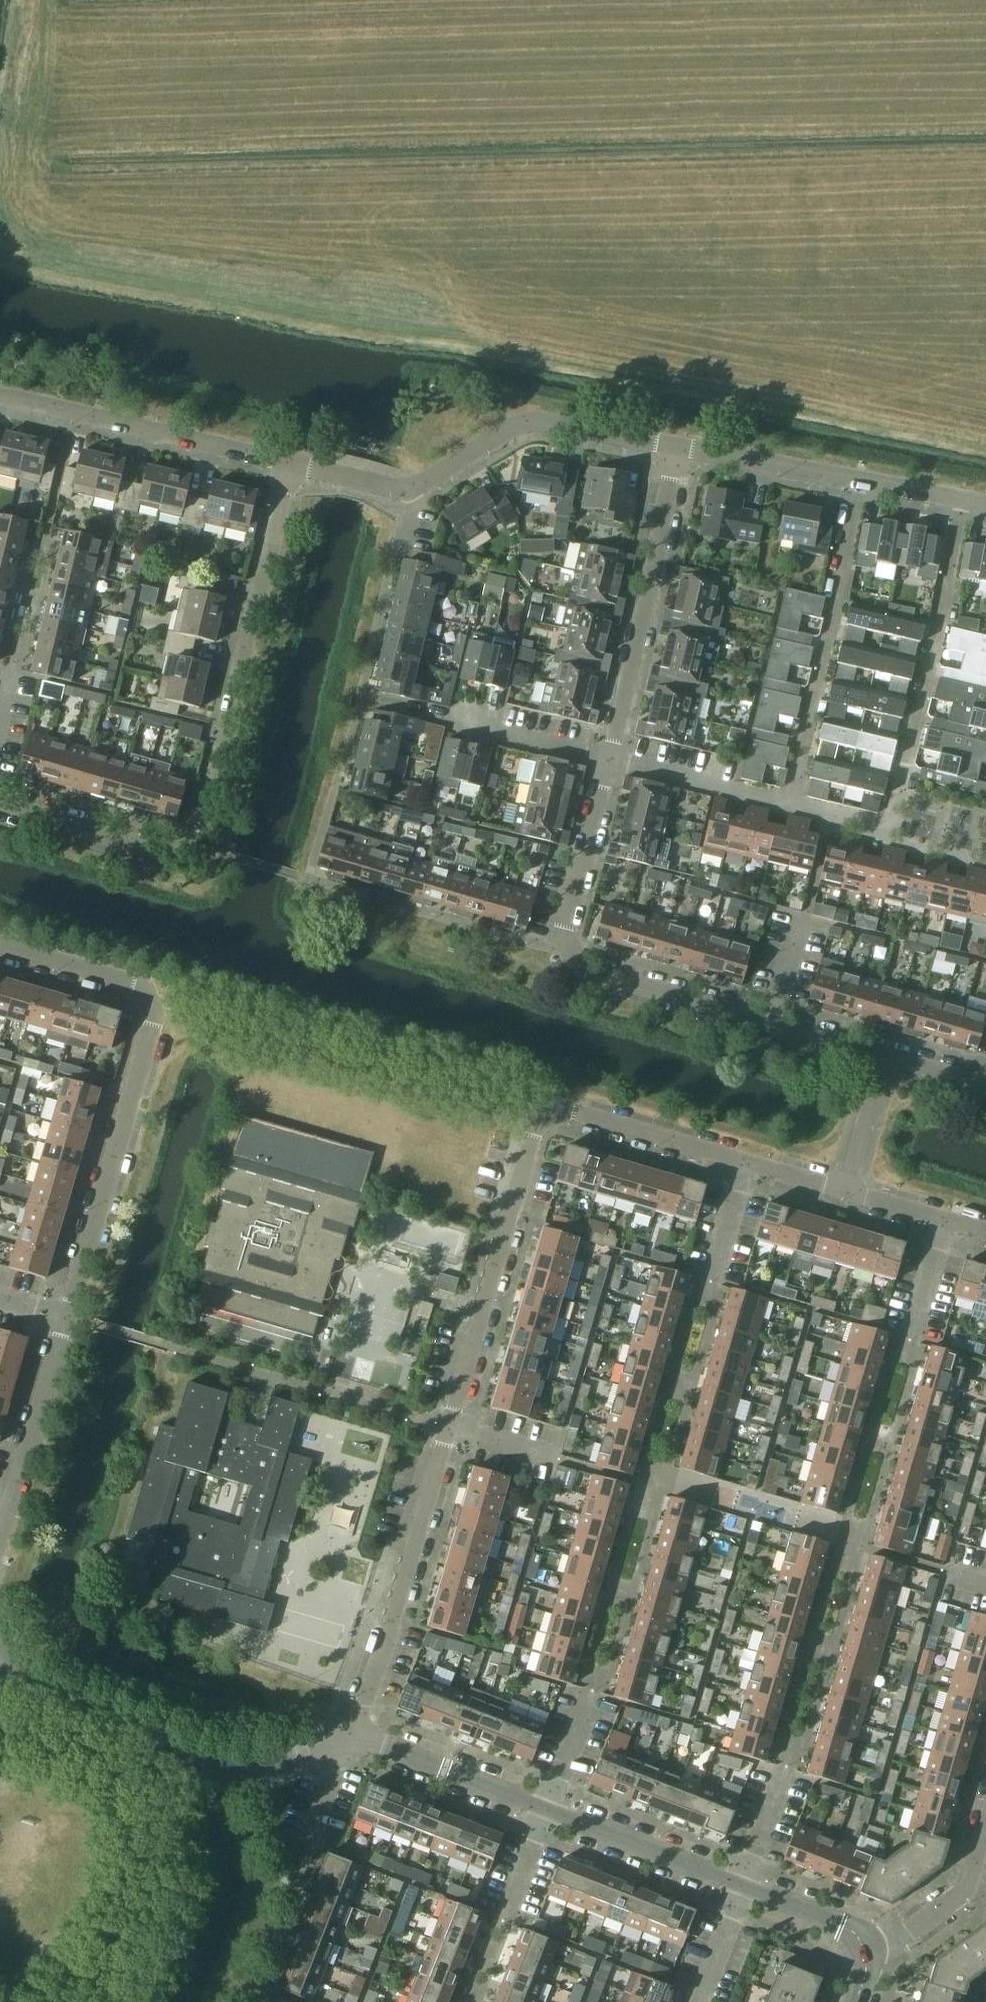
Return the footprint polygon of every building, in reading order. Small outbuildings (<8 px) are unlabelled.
[(18,479),(28,438),(6,432),(2,451),(0,451),(0,475),(18,479)] [(28,438),(18,479),(39,484),(38,489),(50,492),(57,464),(45,462),(50,443),(28,438)] [(73,492),(94,497),(104,456),(82,451),(78,469),(67,467),(60,494),(72,497),(73,492)] [(115,507),(126,510),(133,482),(122,480),(126,461),(104,456),(94,497),(116,502),(115,507)] [(560,497),(556,516),(570,518),(579,471),(567,469),(568,464),(551,461),(551,463),(524,458),(518,489),(560,497)] [(170,471),(148,466),(144,485),(133,482),(126,510),(138,513),(140,504),(161,509),(170,471)] [(591,470),(585,507),(608,511),(607,519),(630,523),(636,494),(624,492),(627,477),(591,470)] [(181,523),(192,526),(199,498),(187,495),(192,476),(170,471),(160,513),(182,518),(181,523)] [(205,524),(227,529),(236,487),(214,482),(210,501),(199,498),(192,526),(204,528),(205,524)] [(236,487),(227,529),(247,534),(246,539),(254,540),(261,508),(254,506),(258,492),(236,487)] [(483,489),(445,512),(464,543),(501,520),(504,526),(517,518),(500,491),(489,498),(483,489)] [(702,532),(759,542),(764,515),(741,510),(743,496),(710,490),(702,532)] [(795,550),(827,557),(831,539),(816,536),(821,511),(786,504),(780,540),(796,543),(795,550)] [(24,540),(28,522),(0,515),(0,534),(24,540)] [(876,562),(898,566),(905,525),(884,520),(879,520),(878,526),(864,524),(856,566),(869,569),(876,564),(876,562)] [(905,525),(898,566),(919,570),(917,578),(937,581),(945,539),(931,536),(932,530),(905,525)] [(67,531),(63,549),(110,560),(114,542),(67,531)] [(20,558),(24,540),(0,534),(0,553),(20,558)] [(540,539),(521,540),(521,554),(540,553),(540,539)] [(985,582),(985,540),(981,539),(980,546),(966,543),(959,580),(978,583),(980,583),(981,582),(981,581),(985,582)] [(637,556),(582,543),(575,572),(621,582),(625,568),(633,570),(637,556)] [(63,549),(58,567),(98,576),(105,578),(110,560),(63,549)] [(15,575),(20,558),(0,553),(0,571),(15,575)] [(137,554),(134,566),(142,568),(145,556),(137,554)] [(405,561),(399,585),(435,593),(443,595),(448,573),(463,576),(466,564),(432,555),(429,567),(405,561)] [(522,574),(532,576),(535,562),(525,559),(522,574)] [(681,581),(678,596),(717,605),(722,584),(729,586),(730,578),(676,565),(673,579),(681,581)] [(142,568),(134,566),(131,578),(139,580),(142,568)] [(58,567),(54,584),(94,593),(98,576),(58,567)] [(11,593),(15,575),(0,571),(0,590),(11,593)] [(208,582),(236,589),(239,577),(211,571),(208,582)] [(621,582),(575,572),(569,599),(623,613),(626,599),(618,597),(621,582)] [(507,577),(488,573),(483,595),(502,599),(507,577)] [(184,589),(179,610),(220,620),(225,598),(207,594),(209,583),(182,576),(179,588),(184,589)] [(509,578),(505,592),(514,594),(517,580),(509,578)] [(54,584),(50,602),(89,611),(94,593),(54,584)] [(399,585),(393,608),(430,617),(435,593),(399,585)] [(786,588),(774,638),(811,647),(813,636),(798,632),(802,614),(821,619),(826,598),(786,588)] [(7,610),(11,593),(0,590),(0,609),(7,610)] [(128,590),(126,601),(133,603),(136,591),(128,590)] [(535,592),(533,600),(542,602),(544,594),(535,592)] [(717,605),(678,596),(674,611),(666,609),(663,622),(722,636),(725,637),(727,629),(719,628),(724,607),(717,605)] [(620,626),(623,613),(569,600),(562,627),(569,629),(608,638),(612,624),(620,626)] [(133,603),(126,601),(123,613),(131,615),(133,603)] [(50,602),(46,619),(85,628),(89,611),(50,602)] [(467,616),(476,618),(480,604),(471,602),(467,616)] [(849,625),(845,643),(862,647),(866,630),(884,634),(889,613),(852,604),(847,625),(849,625)] [(541,620),(544,608),(531,605),(528,617),(541,620)] [(891,605),(890,613),(898,614),(899,607),(891,605)] [(393,608),(388,631),(424,640),(430,617),(393,608)] [(169,631),(166,642),(194,649),(196,638),(215,642),(220,620),(179,610),(174,632),(169,631)] [(926,622),(889,613),(884,634),(901,638),(897,655),(915,659),(919,642),(921,643),(926,622)] [(960,618),(957,629),(968,631),(970,620),(960,618)] [(46,619),(42,637),(81,646),(85,628),(46,619)] [(668,637),(665,652),(703,661),(715,664),(722,636),(663,622),(659,635),(668,637)] [(120,625),(117,636),(125,638),(128,626),(120,625)] [(943,679),(979,687),(985,656),(985,636),(952,628),(947,649),(965,653),(961,671),(946,667),(943,679)] [(557,649),(556,655),(610,669),(613,655),(605,653),(608,638),(569,629),(564,650),(557,649)] [(388,631),(382,655),(419,663),(424,640),(388,631)] [(492,647),(483,684),(505,689),(517,638),(495,633),(492,647)] [(458,634),(455,647),(464,649),(467,636),(458,634)] [(125,638),(117,636),(114,648),(122,650),(125,638)] [(42,637),(38,654),(77,664),(81,646),(42,637)] [(774,638),(763,689),(799,697),(802,686),(786,682),(791,664),(809,669),(814,648),(811,647),(774,638)] [(524,639),(522,647),(532,650),(534,641),(524,639)] [(462,678),(483,684),(492,647),(470,641),(462,678)] [(168,655),(163,676),(205,686),(210,664),(191,660),(194,649),(166,642),(163,654),(168,655)] [(840,664),(836,681),(853,685),(857,668),(875,672),(880,651),(862,647),(845,643),(843,642),(838,663),(840,664)] [(464,649),(455,647),(452,661),(461,663),(464,649)] [(880,651),(875,672),(892,676),(888,694),(906,698),(910,680),(912,681),(917,660),(915,659),(897,655),(880,651)] [(652,665),(649,678),(708,692),(709,685),(698,682),(703,661),(665,652),(661,667),(652,665)] [(77,664),(38,654),(33,672),(73,682),(77,664)] [(419,663),(382,655),(377,678),(384,680),(381,691),(449,708),(453,694),(414,685),(419,663)] [(561,664),(556,685),(595,694),(598,680),(607,682),(610,669),(556,655),(554,663),(561,664)] [(112,660),(109,671),(117,673),(120,661),(112,660)] [(760,674),(762,666),(749,663),(747,671),(760,674)] [(109,671),(106,683),(114,685),(117,673),(109,671)] [(205,686),(163,676),(158,698),(153,697),(150,708),(178,715),(181,703),(200,708),(205,686)] [(655,693),(651,708),(698,719),(703,698),(706,699),(708,692),(649,678),(646,691),(655,693)] [(934,718),(931,729),(967,737),(979,687),(943,679),(940,678),(935,699),(953,703),(949,721),(934,718)] [(831,702),(826,719),(844,724),(848,706),(866,710),(871,689),(853,685),(836,681),(834,681),(829,702),(831,702)] [(595,694),(556,685),(546,683),(541,705),(540,705),(538,711),(597,725),(600,711),(591,709),(595,694)] [(64,694),(85,699),(86,691),(66,686),(64,694)] [(967,737),(985,742),(985,689),(979,687),(967,737)] [(744,699),(753,702),(755,691),(746,689),(744,699)] [(763,689),(751,739),(787,747),(789,736),(774,733),(779,715),(797,719),(802,698),(799,697),(763,689)] [(871,689),(866,710),(883,715),(879,732),(896,736),(901,719),(903,719),(908,698),(906,698),(888,694),(871,689)] [(85,699),(105,704),(107,696),(98,694),(86,691),(85,699)] [(123,708),(112,705),(110,713),(122,716),(123,708)] [(135,711),(123,708),(122,716),(133,719),(135,711)] [(698,719),(651,708),(648,723),(639,721),(636,734),(694,748),(696,741),(693,740),(698,719)] [(367,720),(361,744),(398,753),(403,731),(420,735),(421,733),(430,735),(424,759),(437,762),(443,735),(437,725),(377,711),(374,722),(367,720)] [(151,715),(149,726),(161,728),(161,725),(163,717),(151,715)] [(163,717),(161,725),(174,728),(175,720),(163,717)] [(821,740),(817,758),(835,762),(839,745),(856,749),(861,728),(844,724),(826,719),(824,719),(819,740),(821,740)] [(180,736),(200,741),(203,727),(183,722),(181,730),(180,736)] [(874,753),(870,770),(887,774),(891,757),(893,757),(898,736),(896,736),(879,732),(861,728),(856,749),(874,753)] [(919,779),(955,788),(967,737),(931,729),(928,728),(923,749),(941,753),(937,771),(922,768),(919,779)] [(20,772),(40,778),(51,739),(31,733),(20,772)] [(955,788),(985,795),(985,783),(978,781),(982,763),(985,764),(985,742),(967,737),(955,788)] [(40,778),(60,783),(71,744),(51,739),(40,778)] [(447,739),(437,784),(458,789),(460,782),(469,745),(447,739)] [(787,747),(751,739),(741,779),(762,783),(767,765),(780,768),(776,787),(781,788),(785,786),(788,769),(785,769),(790,748),(787,747)] [(60,783),(79,789),(91,750),(71,744),(60,783)] [(361,744),(356,768),(392,776),(398,753),(361,744)] [(469,745),(460,782),(482,787),(491,750),(469,745)] [(79,789),(99,795),(110,756),(91,750),(79,789)] [(130,761),(119,800),(138,806),(152,759),(132,754),(130,761)] [(523,759),(518,780),(532,784),(571,793),(575,778),(583,780),(587,767),(583,766),(532,754),(530,761),(523,759)] [(99,795),(119,800),(130,761),(110,756),(99,795)] [(830,783),(847,787),(852,766),(835,762),(817,758),(815,757),(810,778),(812,779),(808,797),(826,801),(830,783)] [(138,806),(158,812),(169,773),(171,765),(152,759),(138,806)] [(852,766),(847,787),(865,791),(860,809),(878,813),(882,795),(884,796),(889,775),(887,774),(870,770),(852,766)] [(392,776),(356,768),(350,791),(386,800),(392,776)] [(426,770),(423,784),(431,786),(435,772),(426,770)] [(169,773),(158,812),(178,817),(189,779),(169,773)] [(491,774),(488,787),(496,789),(499,776),(491,774)] [(631,792),(628,807),(667,816),(672,795),(679,796),(680,789),(626,776),(623,790),(631,792)] [(431,786),(423,784),(419,798),(428,800),(431,786)] [(532,784),(527,806),(566,815),(571,793),(532,784)] [(338,797),(350,800),(351,792),(340,790),(338,797)] [(724,859),(726,851),(734,816),(724,814),(727,800),(715,797),(702,854),(724,859)] [(369,809),(380,811),(382,804),(370,801),(369,809)] [(382,804),(380,811),(391,814),(393,806),(382,804)] [(527,806),(520,804),(515,825),(513,825),(511,832),(568,846),(571,832),(563,830),(566,815),(527,806)] [(726,851),(747,856),(758,808),(748,805),(744,818),(734,816),(726,851)] [(438,815),(452,818),(454,809),(440,806),(438,815)] [(628,807),(622,829),(661,838),(667,816),(628,807)] [(747,856),(768,861),(776,826),(766,824),(769,810),(758,808),(747,856)] [(454,809),(452,818),(465,822),(467,813),(454,809)] [(411,819),(422,821),(424,814),(413,811),(411,819)] [(424,814),(422,821),(434,824),(435,816),(424,814)] [(768,861),(789,866),(800,818),(790,815),(786,828),(776,826),(768,861)] [(800,818),(789,866),(811,871),(819,836),(808,834),(811,820),(800,818)] [(444,823),(442,830),(463,835),(465,827),(444,823)] [(351,832),(330,826),(317,868),(328,871),(327,877),(337,880),(351,832)] [(465,827),(463,835),(475,838),(476,830),(465,827)] [(671,840),(661,838),(622,829),(619,843),(610,841),(607,855),(618,858),(642,863),(650,865),(668,870),(670,862),(666,861),(671,840)] [(372,838),(351,832),(338,880),(348,883),(350,878),(360,880),(372,838)] [(695,833),(692,845),(700,847),(703,835),(695,833)] [(494,842),(505,844),(507,837),(496,834),(494,842)] [(507,837),(505,844),(517,847),(519,839),(507,837)] [(820,882),(842,888),(854,839),(843,837),(839,850),(828,847),(820,882)] [(372,838),(360,880),(370,883),(368,889),(379,892),(393,844),(372,838)] [(842,888),(863,893),(871,858),(861,855),(864,842),(854,839),(842,888)] [(393,844),(379,892),(390,895),(391,890),(401,892),(411,858),(414,849),(393,843),(393,844)] [(537,852),(548,855),(550,847),(539,844),(537,852)] [(863,893),(884,898),(896,849),(885,847),(882,860),(871,858),(863,893)] [(884,898),(905,903),(913,868),(903,865),(906,852),(896,849),(884,898)] [(617,866),(618,858),(607,855),(605,863),(617,866)] [(434,856),(432,864),(420,904),(431,907),(433,902),(443,904),(455,862),(434,856)] [(905,903),(926,908),(938,859),(927,857),(924,870),(913,868),(905,903)] [(410,901),(420,904),(432,864),(411,858),(401,892),(411,895),(410,901)] [(926,908),(947,913),(955,878),(945,875),(949,862),(938,859),(926,908)] [(476,868),(455,862),(443,904),(453,907),(451,913),(462,916),(476,868)] [(638,872),(640,866),(627,863),(626,869),(638,872)] [(947,913),(968,918),(980,869),(969,867),(966,880),(955,878),(947,913)] [(497,874),(476,868),(462,916),(473,919),(474,914),(484,917),(494,882),(497,874)] [(648,877),(659,880),(661,872),(650,869),(648,877)] [(985,922),(985,871),(980,869),(968,918),(985,922)] [(661,872),(659,880),(671,883),(673,875),(661,872)] [(731,891),(734,879),(722,875),(719,888),(731,891)] [(493,925),(503,928),(515,888),(494,882),(484,917),(494,919),(493,925)] [(688,894),(699,897),(702,889),(690,886),(688,894)] [(515,888),(503,928),(514,931),(516,926),(527,929),(537,894),(515,888)] [(702,889),(699,897),(711,900),(713,893),(702,889)] [(769,891),(763,889),(759,900),(771,903),(773,896),(769,891)] [(790,908),(801,910),(803,899),(792,897),(790,908)] [(729,906),(741,909),(743,901),(732,898),(729,906)] [(743,901),(741,909),(752,912),(754,905),(743,901)] [(606,947),(616,950),(628,910),(606,903),(596,938),(607,941),(606,947)] [(829,908),(827,919),(832,920),(834,921),(836,909),(829,908)] [(838,908),(835,920),(846,922),(849,911),(838,908)] [(629,947),(639,950),(649,916),(628,910),(616,950),(627,953),(629,947)] [(647,959),(658,962),(670,922),(649,916),(639,950),(649,953),(647,959)] [(872,918),(869,929),(876,931),(879,920),(872,918)] [(670,959),(680,962),(690,928),(670,922),(658,962),(669,965),(670,959)] [(831,926),(829,934),(841,937),(842,929),(831,926)] [(689,971),(699,974),(711,934),(690,928),(680,962),(690,965),(689,971)] [(847,931),(843,945),(848,946),(852,932),(847,931)] [(910,932),(908,941),(917,943),(919,933),(910,932)] [(944,933),(941,946),(947,947),(950,935),(944,933)] [(712,971),(722,974),(732,940),(711,934),(699,974),(710,977),(712,971)] [(732,940),(722,974),(732,977),(730,983),(742,986),(753,947),(757,948),(760,937),(749,934),(746,944),(732,940)] [(861,942),(872,944),(873,936),(863,934),(861,942)] [(921,934),(919,944),(928,946),(931,936),(921,934)] [(873,936),(872,944),(884,947),(885,939),(873,936)] [(903,949),(915,951),(917,944),(905,941),(903,949)] [(980,955),(983,945),(972,943),(970,953),(980,955)] [(917,944),(915,951),(926,954),(928,946),(919,944),(917,944)] [(945,962),(956,964),(958,956),(947,954),(945,962)] [(958,956),(956,964),(968,967),(970,959),(958,956)] [(819,1008),(830,1012),(842,971),(844,964),(822,957),(810,1000),(821,1003),(819,1008)] [(842,1009),(852,1012),(862,977),(842,971),(830,1012),(841,1015),(842,1009)] [(861,1020),(872,1024),(883,983),(862,977),(852,1012),(862,1015),(861,1020)] [(7,1018),(18,983),(0,978),(0,1016),(7,1018)] [(7,1018),(28,1024),(38,989),(18,983),(7,1018)] [(884,1021),(894,1024),(904,989),(883,983),(872,1024),(882,1027),(884,1021)] [(28,1024),(49,1030),(59,995),(38,989),(28,1024)] [(902,1032),(913,1036),(925,995),(904,989),(894,1024),(904,1027),(902,1032)] [(47,1037),(68,1043),(80,1001),(59,995),(49,1030),(47,1037)] [(925,1033),(935,1036),(945,1001),(925,995),(913,1036),(924,1039),(925,1033)] [(80,1001),(68,1043),(88,1049),(91,1042),(101,1007),(80,1001)] [(944,1044),(955,1048),(966,1007),(945,1001),(935,1036),(945,1039),(944,1044)] [(122,1013),(101,1007),(91,1042),(113,1048),(122,1013)] [(955,1048),(965,1051),(967,1045),(978,1048),(985,1021),(985,1013),(966,1007),(955,1048)] [(11,1061),(13,1052),(0,1048),(0,1058),(11,1061)] [(23,1067),(37,1071),(40,1062),(26,1058),(23,1067)] [(40,1062),(37,1071),(51,1074),(54,1066),(40,1062)] [(62,1063),(59,1072),(80,1078),(83,1070),(62,1063)] [(83,1070),(80,1078),(94,1083),(97,1074),(83,1070)] [(21,1075),(17,1089),(26,1091),(30,1077),(21,1075)] [(66,1079),(60,1101),(94,1111),(101,1089),(66,1079)] [(7,1105),(11,1091),(2,1088),(0,1096),(0,1103),(7,1105)] [(26,1091),(17,1089),(13,1103),(22,1105),(26,1091)] [(60,1101),(54,1121),(88,1131),(94,1111),(60,1101)] [(375,1152),(244,1115),(232,1157),(231,1156),(221,1189),(226,1190),(216,1224),(210,1223),(204,1244),(219,1248),(212,1273),(203,1270),(199,1281),(203,1282),(197,1304),(313,1338),(320,1316),(324,1317),(327,1306),(322,1305),(336,1259),(340,1260),(350,1226),(354,1228),(364,1195),(362,1194),(375,1152)] [(9,1116),(5,1130),(14,1133),(18,1119),(9,1116)] [(54,1121),(48,1142),(82,1152),(88,1131),(54,1121)] [(14,1133),(5,1130),(1,1144),(10,1147),(14,1133)] [(48,1142),(41,1163),(76,1173),(82,1152),(48,1142)] [(557,1182),(577,1188),(588,1152),(567,1146),(557,1182)] [(577,1188),(597,1194),(608,1157),(588,1152),(577,1188)] [(597,1194),(617,1199),(627,1163),(608,1157),(597,1194)] [(41,1163),(35,1184),(70,1194),(76,1173),(41,1163)] [(617,1199),(636,1205),(647,1169),(627,1163),(617,1199)] [(654,1218),(656,1211),(666,1174),(647,1169),(636,1205),(634,1213),(654,1218)] [(656,1211),(675,1216),(686,1180),(666,1174),(656,1211)] [(686,1180),(675,1216),(696,1222),(706,1186),(686,1180)] [(35,1184),(29,1204),(64,1214),(70,1194),(35,1184)] [(756,1240),(777,1246),(787,1209),(767,1203),(756,1240)] [(29,1204),(23,1225),(58,1235),(64,1214),(29,1204)] [(777,1246),(796,1251),(807,1215),(787,1209),(777,1246)] [(794,1259),(814,1265),(826,1221),(807,1215),(796,1251),(794,1259)] [(554,1225),(566,1229),(568,1220),(556,1216),(554,1225)] [(568,1220),(566,1229),(578,1232),(580,1223),(568,1220)] [(833,1270),(836,1263),(846,1226),(826,1221),(814,1265),(833,1270)] [(23,1225),(17,1246),(52,1256),(58,1235),(23,1225)] [(836,1263),(855,1268),(866,1232),(846,1226),(836,1263)] [(540,1240),(537,1248),(574,1259),(581,1261),(585,1250),(581,1247),(583,1239),(580,1238),(544,1228),(543,1230),(538,1230),(536,1238),(540,1240)] [(591,1241),(603,1245),(606,1235),(594,1232),(591,1241)] [(855,1268),(875,1274),(885,1238),(866,1232),(855,1268)] [(606,1235),(603,1245),(615,1248),(618,1239),(606,1235)] [(885,1238),(875,1274),(896,1280),(906,1244),(885,1238)] [(646,1247),(633,1243),(631,1253),(643,1256),(646,1247)] [(52,1256),(17,1246),(11,1268),(46,1278),(52,1256)] [(537,1248),(532,1268),(568,1278),(574,1259),(537,1248)] [(650,1258),(662,1262),(665,1252),(653,1249),(650,1258)] [(665,1252),(662,1262),(674,1265),(677,1256),(665,1252)] [(603,1254),(599,1266),(609,1269),(612,1257),(603,1254)] [(976,1303),(985,1269),(985,1267),(966,1261),(955,1297),(976,1303)] [(616,1264),(613,1276),(622,1279),(626,1267),(616,1264)] [(654,1266),(648,1286),(684,1297),(690,1276),(654,1266)] [(532,1268),(526,1288),(562,1298),(568,1278),(532,1268)] [(985,1306),(985,1269),(976,1303),(985,1306)] [(436,1288),(455,1294),(460,1279),(440,1273),(436,1288)] [(597,1274),(594,1286),(603,1289),(607,1276),(597,1274)] [(622,1279),(613,1276),(609,1288),(619,1291),(622,1279)] [(751,1288),(764,1291),(766,1282),(754,1278),(751,1288)] [(771,1293),(783,1297),(786,1288),(774,1284),(771,1293)] [(594,1286),(588,1305),(597,1308),(603,1289),(594,1286)] [(648,1286),(642,1306),(678,1316),(684,1297),(648,1286)] [(526,1288),(520,1307),(557,1318),(564,1320),(570,1300),(562,1298),(526,1288)] [(732,1288),(726,1309),(763,1320),(769,1299),(732,1288)] [(786,1288),(783,1297),(795,1300),(798,1291),(786,1288)] [(810,1305),(822,1308),(825,1299),(813,1295),(810,1305)] [(825,1299),(822,1308),(834,1312),(837,1302),(825,1299)] [(421,1301),(417,1314),(430,1318),(434,1305),(421,1301)] [(605,1303),(602,1315),(611,1318),(614,1306),(605,1303)] [(864,1310),(861,1320),(882,1326),(887,1310),(866,1304),(864,1310)] [(588,1305),(582,1325),(592,1328),(597,1308),(588,1305)] [(642,1306),(636,1325),(673,1336),(678,1316),(642,1306)] [(520,1307),(515,1327),(551,1338),(557,1318),(520,1307)] [(850,1316),(861,1320),(864,1310),(852,1307),(850,1316)] [(726,1309),(721,1329),(757,1339),(763,1320),(726,1309)] [(810,1324),(820,1327),(823,1315),(814,1312),(810,1324)] [(611,1318),(602,1315),(598,1327),(607,1330),(611,1318)] [(796,1316),(793,1328),(802,1331),(806,1319),(796,1316)] [(853,1323),(847,1344),(883,1355),(889,1334),(853,1323)] [(592,1328),(582,1325),(579,1337),(588,1340),(592,1328)] [(636,1325),(631,1345),(667,1356),(673,1336),(636,1325)] [(515,1327),(509,1347),(545,1358),(551,1338),(515,1327)] [(802,1331),(793,1328),(789,1340),(799,1343),(802,1331)] [(22,1360),(28,1338),(0,1329),(0,1353),(22,1360)] [(721,1329),(715,1348),(751,1359),(757,1339),(721,1329)] [(951,1346),(963,1349),(966,1340),(954,1336),(951,1346)] [(806,1340),(802,1352),(812,1355),(815,1343),(806,1340)] [(966,1340),(963,1349),(975,1352),(978,1343),(966,1340)] [(594,1343),(590,1355),(600,1357),(603,1345),(594,1343)] [(847,1344),(841,1364),(878,1374),(883,1355),(847,1344)] [(631,1345),(625,1365),(661,1375),(667,1356),(631,1345)] [(932,1346),(926,1367),(962,1377),(968,1357),(932,1346)] [(509,1347),(503,1367),(539,1377),(547,1380),(553,1360),(545,1358),(509,1347)] [(715,1348),(709,1368),(746,1378),(751,1359),(715,1348)] [(812,1355),(802,1352),(799,1364),(808,1367),(812,1355)] [(16,1380),(22,1360),(0,1353),(0,1376),(16,1380)] [(574,1353),(571,1365),(580,1368),(584,1356),(574,1353)] [(600,1357),(590,1355),(587,1367),(596,1369),(600,1357)] [(785,1355),(781,1367),(791,1370),(794,1358),(785,1355)] [(841,1364),(836,1383),(872,1394),(878,1374),(841,1364)] [(580,1368),(571,1365),(567,1377),(577,1380),(580,1368)] [(625,1365),(619,1385),(656,1395),(661,1375),(625,1365)] [(503,1367),(497,1387),(534,1397),(539,1377),(503,1367)] [(791,1370),(781,1367),(778,1379),(787,1382),(791,1370)] [(926,1367),(920,1386),(956,1397),(962,1377),(926,1367)] [(709,1368),(703,1388),(740,1399),(746,1378),(709,1368)] [(10,1401),(16,1380),(0,1376),(0,1398),(10,1401)] [(794,1379),(791,1391),(800,1394),(804,1382),(794,1379)] [(263,1601),(281,1540),(289,1542),(312,1460),(287,1452),(301,1405),(272,1397),(262,1432),(246,1428),(247,1424),(222,1417),(228,1394),(188,1382),(175,1428),(161,1424),(127,1539),(153,1546),(146,1568),(168,1574),(161,1600),(215,1615),(214,1617),(267,1633),(275,1605),(263,1601)] [(582,1383),(579,1395),(588,1398),(591,1386),(582,1383)] [(836,1383),(830,1403),(866,1413),(872,1394),(836,1383)] [(619,1385),(613,1405),(650,1415),(656,1395),(619,1385)] [(920,1386),(914,1406),(951,1416),(956,1397),(920,1386)] [(534,1397),(497,1387),(491,1407),(528,1418),(534,1397)] [(703,1388),(698,1408),(734,1419),(740,1399),(703,1388)] [(800,1394),(791,1391),(787,1403),(797,1406),(800,1394)] [(563,1393),(559,1405),(569,1407),(572,1395),(563,1393)] [(588,1398),(579,1395),(575,1407),(584,1410),(588,1398)] [(774,1395),(770,1407),(779,1409),(783,1397),(774,1395)] [(4,1422),(10,1401),(0,1398),(0,1421),(4,1422)] [(830,1403),(824,1423),(861,1433),(866,1413),(830,1403)] [(569,1407),(559,1405),(556,1417),(565,1419),(569,1407)] [(613,1405),(608,1425),(644,1435),(650,1415),(613,1405)] [(914,1406),(909,1426),(945,1436),(951,1416),(914,1406)] [(779,1409),(770,1407),(767,1419),(776,1421),(779,1409)] [(698,1408),(692,1428),(728,1438),(734,1419),(698,1408)] [(974,1423),(984,1426),(985,1418),(985,1414),(978,1411),(974,1423)] [(783,1420),(779,1432),(788,1434),(792,1423),(783,1420)] [(824,1423),(818,1443),(855,1454),(861,1433),(824,1423)] [(984,1426),(974,1423),(971,1435),(980,1438),(984,1426)] [(608,1425),(602,1444),(638,1455),(644,1435),(608,1425)] [(569,1426),(566,1438),(575,1441),(579,1429),(569,1426)] [(909,1426),(903,1445),(939,1456),(945,1436),(909,1426)] [(692,1428),(686,1447),(723,1458),(728,1438),(692,1428)] [(788,1434),(779,1432),(776,1444),(785,1447),(788,1434)] [(762,1435),(758,1447),(768,1450),(771,1438),(762,1435)] [(575,1441),(566,1438),(562,1450),(572,1453),(575,1441)] [(818,1443),(813,1463),(849,1473),(855,1454),(818,1443)] [(638,1455),(602,1444),(596,1465),(632,1475),(638,1455)] [(903,1445),(897,1465),(933,1476),(939,1456),(903,1445)] [(723,1458),(686,1447),(680,1468),(717,1479),(723,1458)] [(768,1450),(758,1447),(755,1459),(764,1462),(768,1450)] [(966,1451),(963,1463),(972,1465),(976,1453),(966,1451)] [(771,1459),(768,1471),(777,1474),(781,1462),(771,1459)] [(813,1463),(807,1482),(843,1493),(849,1473),(813,1463)] [(972,1465),(963,1463),(959,1475),(969,1477),(972,1465)] [(897,1465),(891,1485),(928,1496),(934,1498),(936,1491),(930,1489),(933,1476),(897,1465)] [(474,1467),(468,1488),(504,1498),(510,1477),(474,1467)] [(557,1469),(554,1481),(563,1484),(566,1472),(557,1469)] [(974,1482),(983,1485),(985,1474),(985,1473),(977,1470),(974,1482)] [(774,1485),(777,1474),(768,1471),(764,1483),(762,1492),(775,1496),(778,1486),(774,1485)] [(593,1474),(587,1495),(624,1506),(630,1485),(593,1474)] [(747,1487),(756,1490),(760,1478),(750,1475),(747,1487)] [(563,1484),(554,1481),(550,1493),(560,1496),(563,1484)] [(843,1493),(807,1482),(801,1503),(837,1514),(843,1493)] [(983,1485),(974,1482),(970,1494),(979,1497),(983,1485)] [(891,1485),(886,1505),(922,1515),(928,1496),(891,1485)] [(468,1488),(462,1507),(499,1518),(504,1498),(468,1488)] [(955,1491),(951,1503),(961,1506),(964,1494),(955,1491)] [(534,1494),(530,1506),(539,1508),(543,1496),(534,1494)] [(587,1495),(582,1515),(618,1525),(624,1506),(587,1495)] [(672,1497),(666,1518),(702,1528),(708,1508),(672,1497)] [(977,1504),(968,1502),(962,1521),(972,1524),(977,1504)] [(961,1506),(951,1503),(948,1515),(957,1518),(961,1506)] [(886,1505),(880,1525),(916,1535),(926,1538),(931,1518),(922,1515),(886,1505)] [(539,1508),(530,1506),(527,1518),(536,1520),(539,1508)] [(462,1507),(457,1527),(493,1537),(499,1518),(462,1507)] [(545,1512),(541,1524),(550,1527),(554,1515),(545,1512)] [(582,1515),(576,1534),(612,1545),(618,1525),(582,1515)] [(738,1516),(735,1529),(744,1531),(748,1519),(738,1516)] [(666,1518),(660,1538),(696,1548),(702,1528),(666,1518)] [(972,1524),(962,1521),(959,1533),(968,1536),(972,1524)] [(550,1527),(541,1524),(538,1536),(547,1539),(550,1527)] [(916,1535),(880,1525),(874,1545),(910,1556),(916,1535)] [(457,1527),(451,1546),(487,1557),(493,1537),(457,1527)] [(751,1529),(747,1542),(757,1544),(760,1532),(751,1529)] [(793,1532),(787,1553),(823,1563),(829,1543),(793,1532)] [(522,1533),(519,1545),(528,1548),(532,1536),(522,1533)] [(576,1534),(570,1555),(606,1565),(612,1545),(576,1534)] [(942,1534),(939,1546),(948,1549),(952,1537),(942,1534)] [(660,1538),(654,1557),(691,1568),(696,1548),(660,1538)] [(757,1544),(747,1542),(744,1554),(753,1556),(757,1544)] [(528,1548),(519,1545),(515,1557),(525,1560),(528,1548)] [(730,1545),(726,1557),(736,1559),(739,1547),(730,1545)] [(451,1546),(445,1566),(482,1577),(487,1557),(451,1546)] [(948,1549),(939,1546),(935,1558),(945,1561),(948,1549)] [(533,1553),(529,1565),(539,1567),(542,1555),(533,1553)] [(787,1553),(781,1572),(817,1583),(823,1563),(787,1553)] [(570,1555),(564,1575),(600,1585),(606,1565),(570,1555)] [(871,1555),(865,1576),(901,1586),(907,1565),(871,1555)] [(654,1557),(649,1577),(685,1588),(691,1568),(654,1557)] [(736,1559),(726,1557),(723,1569),(732,1571),(736,1559)] [(539,1567),(529,1565),(526,1577),(535,1579),(539,1567)] [(445,1566),(440,1586),(476,1596),(482,1577),(445,1566)] [(739,1569),(736,1581),(745,1583),(749,1571),(739,1569)] [(511,1572),(507,1584),(517,1587),(520,1575),(511,1572)] [(781,1572),(775,1592),(811,1603),(817,1583),(781,1572)] [(564,1575),(558,1594),(595,1605),(600,1585),(564,1575)] [(865,1576),(859,1595),(896,1606),(901,1586),(865,1576)] [(649,1577),(643,1597),(679,1608),(685,1588),(649,1577)] [(930,1577),(926,1589),(936,1592),(939,1580),(930,1577)] [(745,1583),(736,1581),(732,1593),(742,1595),(745,1583)] [(517,1587),(507,1584),(504,1596),(513,1599),(517,1587)] [(718,1584),(715,1596),(724,1599),(728,1587),(718,1584)] [(440,1586),(434,1605),(470,1616),(476,1596),(440,1586)] [(936,1592),(926,1589),(923,1601),(932,1604),(936,1592)] [(521,1592),(518,1604),(527,1607),(531,1595),(521,1592)] [(775,1592),(769,1612),(806,1623),(811,1603),(775,1592)] [(558,1594),(553,1614),(589,1625),(595,1605),(558,1594)] [(859,1595),(854,1615),(890,1625),(896,1606),(859,1595)] [(724,1599),(715,1596),(712,1608),(721,1611),(724,1599)] [(643,1597),(637,1617),(673,1628),(679,1608),(643,1597)] [(518,1604),(512,1623),(522,1626),(527,1607),(518,1604)] [(470,1616),(434,1605),(428,1626),(464,1637),(470,1616)] [(728,1609),(724,1621),(734,1624),(737,1612),(728,1609)] [(499,1611),(496,1623),(505,1626),(509,1614),(499,1611)] [(936,1611),(933,1623),(942,1625),(946,1613),(936,1611)] [(966,1632),(985,1638),(985,1615),(972,1611),(966,1632)] [(769,1612),(763,1632),(800,1643),(806,1623),(769,1612)] [(553,1614),(547,1633),(583,1644),(589,1625),(553,1614)] [(854,1615),(848,1635),(884,1645),(890,1625),(854,1615)] [(637,1617),(631,1637),(668,1647),(673,1628),(637,1617)] [(917,1620),(914,1632),(923,1635),(927,1623),(917,1620)] [(734,1624),(724,1621),(721,1633),(730,1636),(734,1624)] [(505,1626),(496,1623),(493,1635),(502,1638),(505,1626)] [(522,1626),(512,1623),(507,1643),(516,1646),(522,1626)] [(942,1625),(933,1623),(929,1635),(939,1637),(942,1625)] [(707,1624),(703,1636),(713,1639),(716,1627),(707,1624)] [(763,1632),(758,1652),(794,1662),(800,1643),(763,1632)] [(923,1635),(914,1632),(910,1644),(920,1647),(923,1635)] [(960,1652),(985,1659),(985,1638),(966,1632),(960,1652)] [(428,1633),(424,1644),(442,1651),(447,1638),(428,1633)] [(547,1633),(541,1653),(578,1663),(583,1644),(547,1633)] [(848,1635),(842,1655),(878,1666),(884,1645),(848,1635)] [(713,1639),(703,1636),(700,1648),(709,1651),(713,1639)] [(631,1637),(626,1656),(662,1667),(668,1647),(631,1637)] [(453,1650),(463,1653),(466,1644),(456,1641),(453,1650)] [(466,1644),(463,1653),(473,1656),(476,1646),(466,1644)] [(716,1648),(713,1660),(722,1663),(726,1651),(716,1648)] [(925,1650),(922,1662),(931,1664),(934,1652),(925,1650)] [(503,1654),(501,1664),(510,1667),(514,1654),(504,1651),(503,1654)] [(491,1661),(501,1664),(503,1654),(493,1652),(491,1661)] [(758,1652),(752,1672),(788,1682),(794,1662),(758,1652)] [(954,1671),(985,1680),(985,1659),(960,1652),(954,1671)] [(578,1663),(541,1653),(535,1674),(572,1684),(578,1663)] [(842,1655),(836,1675),(872,1685),(878,1666),(842,1655)] [(626,1656),(620,1676),(656,1686),(662,1667),(626,1656)] [(722,1663),(713,1660),(709,1672),(719,1675),(722,1663)] [(906,1661),(902,1672),(911,1675),(915,1663),(906,1661)] [(931,1664),(922,1662),(918,1674),(927,1676),(931,1664)] [(696,1663),(692,1676),(702,1678),(705,1666),(696,1663)] [(510,1667),(501,1664),(498,1674),(508,1676),(510,1667)] [(948,1691),(985,1702),(985,1698),(985,1680),(954,1671),(948,1691)] [(752,1672),(746,1691),(783,1702),(788,1682),(752,1672)] [(911,1675),(902,1672),(899,1685),(908,1687),(911,1675)] [(398,1708),(417,1716),(431,1680),(412,1673),(398,1708)] [(836,1675),(831,1694),(867,1705),(872,1685),(836,1675)] [(656,1686),(620,1676),(614,1696),(650,1707),(656,1686)] [(702,1678),(692,1676),(689,1687),(698,1690),(702,1678)] [(527,1687),(537,1690),(540,1680),(530,1677),(527,1687)] [(417,1716),(436,1724),(450,1688),(431,1680),(417,1716)] [(540,1680),(537,1690),(547,1693),(550,1683),(540,1680)] [(705,1687),(702,1699),(711,1702),(714,1690),(705,1687)] [(436,1724),(455,1731),(469,1695),(450,1688),(436,1724)] [(455,1731),(474,1738),(491,1695),(472,1688),(469,1695),(455,1731)] [(913,1690),(910,1702),(919,1705),(923,1693),(913,1690)] [(746,1691),(741,1711),(777,1721),(783,1702),(746,1691)] [(948,1691),(943,1712),(979,1722),(985,1702),(948,1691)] [(831,1694),(825,1714),(861,1724),(867,1705),(831,1694)] [(474,1738),(493,1746),(510,1703),(491,1695),(474,1738)] [(510,1703),(493,1746),(512,1753),(526,1717),(531,1706),(512,1699),(510,1703)] [(711,1702),(702,1699),(698,1711),(707,1714),(711,1702)] [(894,1700),(891,1712),(900,1714),(904,1702),(894,1700)] [(919,1705),(910,1702),(906,1714),(916,1717),(919,1705)] [(684,1703),(680,1716),(690,1718),(693,1706),(684,1703)] [(526,1717),(512,1753),(532,1761),(550,1714),(531,1706),(526,1717)] [(631,1708),(629,1718),(639,1720),(641,1711),(631,1708)] [(741,1711),(735,1730),(771,1741),(777,1721),(741,1711)] [(900,1714),(891,1712),(887,1724),(897,1726),(900,1714)] [(943,1712),(937,1731),(973,1742),(979,1722),(943,1712)] [(648,1723),(658,1726),(661,1716),(651,1713),(648,1723)] [(825,1714),(819,1733),(855,1744),(861,1724),(825,1714)] [(661,1716),(658,1726),(668,1729),(671,1719),(661,1716)] [(681,1733),(691,1736),(693,1727),(694,1726),(684,1723),(681,1733)] [(690,1740),(695,1741),(699,1742),(703,1730),(693,1727),(691,1736),(690,1740)] [(902,1729),(899,1741),(908,1744),(911,1732),(902,1729)] [(771,1741),(735,1730),(729,1751),(765,1761),(771,1741)] [(937,1731),(931,1751),(968,1761),(973,1742),(937,1731)] [(819,1733),(814,1753),(850,1764),(855,1744),(819,1733)] [(883,1739),(879,1751),(889,1754),(892,1742),(883,1739)] [(699,1742),(695,1741),(692,1751),(702,1754),(705,1744),(699,1742)] [(908,1744),(899,1741),(895,1753),(904,1756),(908,1744)] [(591,1784),(611,1791),(625,1756),(605,1748),(591,1784)] [(889,1754),(879,1751),(876,1763),(885,1766),(889,1754)] [(931,1751),(925,1770),(962,1781),(968,1761),(931,1751)] [(850,1764),(814,1753),(808,1774),(844,1784),(850,1764)] [(720,1764),(730,1767),(733,1757),(723,1754),(720,1764)] [(611,1791),(630,1799),(644,1763),(625,1756),(611,1791)] [(733,1757),(730,1767),(740,1770),(743,1760),(733,1757)] [(630,1799),(649,1806),(662,1771),(644,1763),(630,1799)] [(891,1768),(887,1780),(896,1783),(900,1771),(891,1768)] [(925,1770),(920,1790),(956,1800),(962,1781),(925,1770)] [(649,1806),(667,1814),(681,1778),(662,1771),(649,1806)] [(667,1814),(686,1821),(700,1785),(681,1778),(667,1814)] [(881,1782),(871,1779),(868,1791),(877,1794),(881,1782)] [(896,1783),(887,1780),(884,1792),(893,1795),(896,1783)] [(355,1819),(375,1826),(389,1791),(369,1783),(355,1819)] [(820,1794),(832,1797),(834,1788),(822,1784),(820,1794)] [(686,1821),(705,1829),(719,1793),(700,1785),(686,1821)] [(834,1788),(832,1797),(844,1800),(846,1791),(834,1788)] [(920,1790),(914,1809),(951,1820),(956,1800),(920,1790)] [(375,1826),(394,1834),(408,1798),(389,1791),(375,1826)] [(719,1793),(705,1829),(725,1836),(739,1800),(719,1793)] [(866,1797),(863,1809),(872,1812),(875,1800),(866,1797)] [(394,1834),(413,1841),(427,1805),(408,1798),(394,1834)] [(413,1841),(432,1849),(446,1813),(427,1805),(413,1841)] [(879,1808),(875,1821),(885,1823),(888,1811),(879,1808)] [(872,1812),(863,1809),(859,1821),(868,1824),(872,1812)] [(908,1830),(913,1831),(950,1842),(950,1841),(945,1840),(951,1820),(914,1809),(908,1830)] [(432,1849),(451,1856),(465,1820),(446,1813),(432,1849)] [(451,1856),(470,1863),(484,1828),(465,1820),(451,1856)] [(784,1859),(804,1867),(818,1832),(798,1824),(784,1859)] [(484,1828),(470,1863),(489,1871),(503,1835),(484,1828)] [(875,1854),(860,1893),(891,1905),(930,1876),(927,1871),(933,1866),(935,1860),(944,1863),(950,1842),(913,1831),(910,1843),(884,1862),(874,1858),(876,1854),(875,1854)] [(804,1867),(823,1874),(837,1839),(818,1832),(804,1867)] [(823,1874),(842,1882),(856,1846),(837,1839),(823,1874)] [(346,1842),(342,1852),(362,1859),(365,1850),(346,1842)] [(860,1893),(875,1854),(856,1846),(842,1882),(861,1889),(860,1893)] [(365,1850),(362,1859),(381,1867),(384,1857),(365,1850)] [(328,1853),(321,1873),(356,1887),(364,1867),(328,1853)] [(384,1857),(381,1867),(391,1871),(394,1861),(384,1857)] [(548,1894),(568,1902),(582,1866),(562,1858),(548,1894)] [(568,1902),(587,1909),(601,1873),(582,1866),(568,1902)] [(409,1878),(419,1882),(423,1872),(413,1868),(409,1878)] [(423,1872),(419,1882),(429,1885),(432,1876),(423,1872)] [(321,1873),(313,1892),(349,1906),(356,1887),(321,1873)] [(587,1909),(606,1917),(620,1881),(601,1873),(587,1909)] [(394,1879),(391,1888),(400,1892),(404,1883),(394,1879)] [(606,1917),(625,1924),(639,1888),(620,1881),(606,1917)] [(447,1892),(457,1896),(460,1887),(451,1883),(447,1892)] [(419,1889),(410,1885),(406,1894),(416,1898),(419,1889)] [(460,1887),(457,1896),(467,1900),(470,1891),(460,1887)] [(625,1924),(644,1931),(658,1896),(639,1888),(625,1924)] [(313,1892),(306,1911),(342,1925),(349,1906),(313,1892)] [(644,1931),(663,1939),(677,1903),(658,1896),(644,1931)] [(447,1899),(440,1919),(475,1933),(483,1913),(447,1899)] [(677,1903),(663,1939),(683,1946),(697,1911),(677,1903)] [(383,1908),(379,1917),(389,1921),(393,1911),(383,1908)] [(306,1911),(298,1930),(334,1944),(342,1925),(306,1911)] [(369,1913),(362,1932),(382,1940),(389,1921),(379,1917),(369,1913)] [(398,1914),(395,1923),(404,1927),(408,1917),(398,1914)] [(440,1919),(432,1938),(468,1952),(475,1933),(440,1919)] [(545,1931),(555,1935),(559,1925),(549,1921),(545,1931)] [(404,1927),(395,1923),(391,1933),(400,1937),(404,1927)] [(980,1927),(970,1934),(985,1956),(985,1923),(980,1927)] [(559,1925),(555,1935),(565,1938),(569,1929),(559,1925)] [(524,1929),(516,1949),(552,1963),(560,1943),(524,1929)] [(298,1930),(291,1949),(327,1963),(334,1944),(298,1930)] [(930,1983),(966,1994),(969,1983),(985,1970),(985,1956),(970,1934),(949,1950),(953,1955),(946,1959),(945,1965),(936,1963),(930,1983)] [(583,1946),(593,1949),(597,1940),(587,1936),(583,1946)] [(432,1938),(425,1957),(461,1971),(468,1952),(432,1938)] [(597,1940),(593,1949),(603,1953),(607,1944),(597,1940)] [(368,1946),(365,1955),(374,1959),(378,1949),(368,1946)] [(291,1949),(283,1968),(319,1982),(327,1963),(291,1949)] [(516,1949),(509,1968),(545,1982),(552,1963),(516,1949)] [(813,2001),(822,1978),(805,1972),(810,1960),(786,1950),(781,1964),(785,1966),(781,1976),(777,1974),(766,2001),(813,2001)] [(621,1960),(631,1964),(635,1955),(625,1951),(621,1960)] [(384,1952),(380,1961),(389,1965),(393,1955),(384,1952)] [(374,1959),(365,1955),(361,1965),(370,1969),(374,1959)] [(588,1955),(584,1964),(593,1968),(597,1958),(588,1955)] [(635,1955),(631,1964),(641,1968),(644,1959),(635,1955)] [(425,1957),(417,1976),(453,1990),(461,1971),(425,1957)] [(603,1960),(595,1980),(605,1984),(613,1964),(603,1960)] [(389,1965),(380,1961),(376,1971),(386,1975),(389,1965)] [(654,1962),(650,1972),(660,1976),(663,1966),(654,1962)] [(319,1982),(283,1968),(276,1987),(312,2001),(319,1982)] [(509,1968),(502,1987),(537,2001),(545,1982),(509,1968)] [(626,1992),(652,2001),(671,2001),(676,1989),(633,1972),(626,1992)] [(410,1995),(428,2001),(448,2001),(453,1990),(417,1976),(410,1995)] [(915,2001),(917,2001),(963,2001),(965,1995),(966,1995),(966,1994),(930,1983),(925,1982),(921,1995),(917,1994),(915,2001)] [(577,1983),(573,1993),(582,1997),(586,1987),(577,1983)] [(354,1984),(350,1994),(359,1997),(363,1987),(354,1984)] [(496,2001),(537,2001),(502,1987),(496,2001)] [(588,1999),(596,2001),(598,2001),(601,1993),(592,1989),(588,1999)] [(365,2000),(372,2001),(375,2001),(378,1993),(369,1990),(365,2000)] [(626,1992),(621,2001),(652,2001),(626,1992)] [(573,1993),(569,2001),(580,2001),(582,1997),(573,1993)] [(350,1994),(347,2001),(358,2001),(359,1997),(350,1994)]
